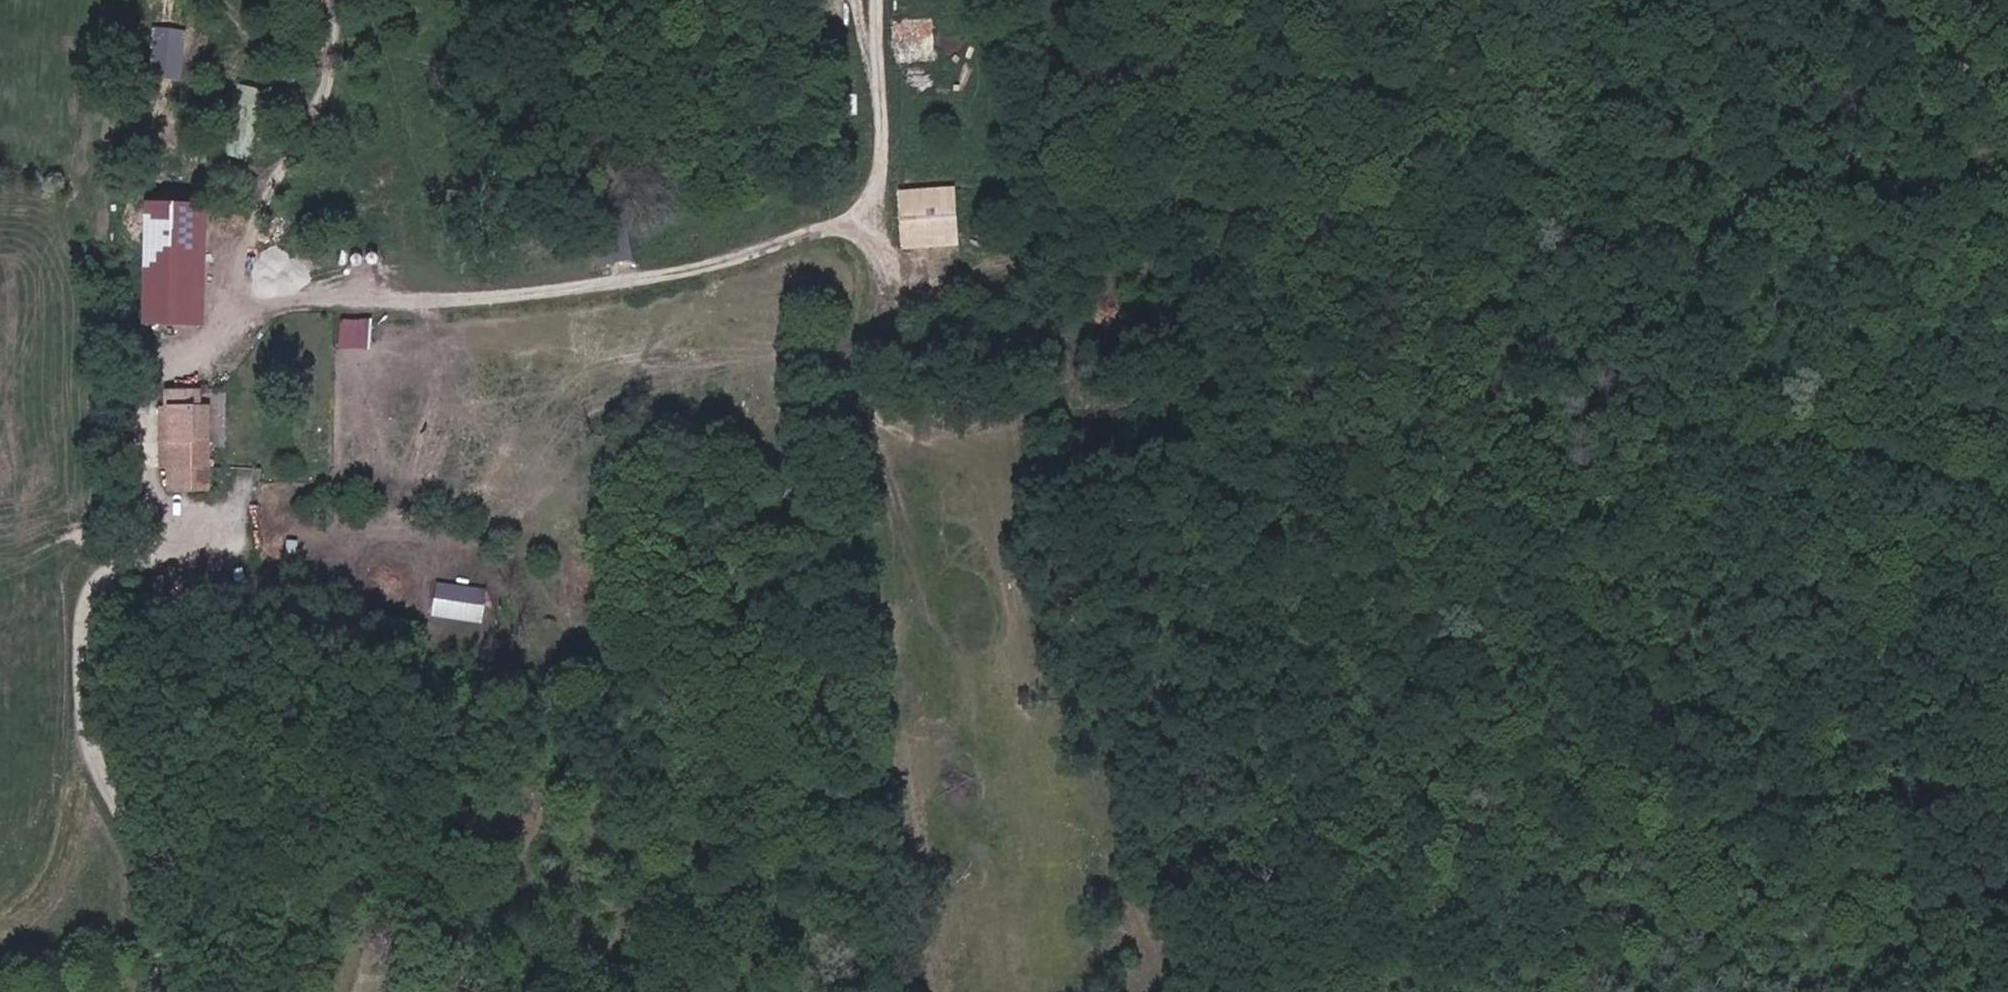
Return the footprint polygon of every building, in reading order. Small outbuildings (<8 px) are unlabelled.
[(883,37),(887,66),(935,58),(932,31),(883,37)] [(904,200),(907,228),(962,222),(959,193),(904,200)] [(200,325),(203,204),(139,202),(136,324),(200,325)] [(372,319),(341,316),(338,345),(370,348),(372,319)] [(130,422),(140,480),(176,475),(168,416),(130,422)]
